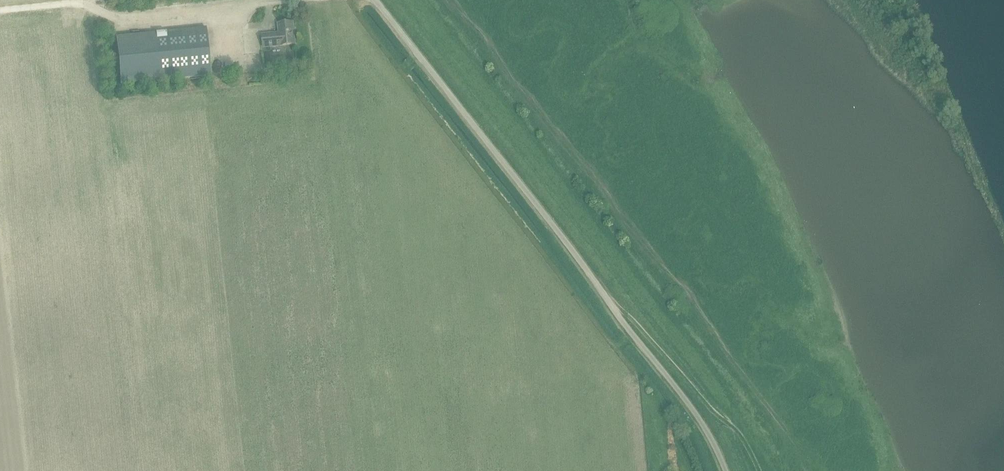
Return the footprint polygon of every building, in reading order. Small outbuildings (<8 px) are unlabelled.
[(264,48),(295,45),(293,23),(279,25),(280,34),(263,36),(264,48)] [(121,85),(211,76),(206,28),(116,37),(121,85)]
